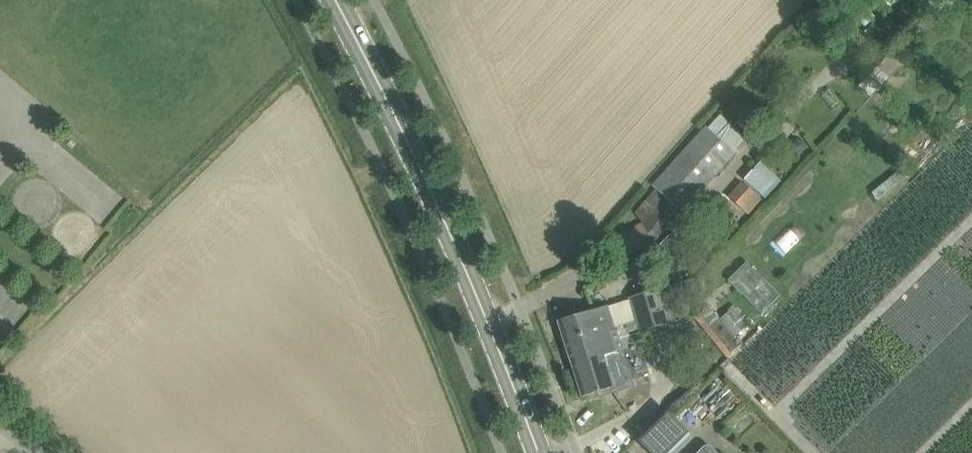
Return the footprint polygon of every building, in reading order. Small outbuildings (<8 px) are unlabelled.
[(858,87),(870,98),(903,62),(892,52),(858,87)] [(722,117),(654,189),(622,224),(628,229),(607,240),(618,262),(655,243),(738,156),(732,151),(744,139),(722,117)] [(894,188),(887,180),(881,185),(888,193),(894,188)] [(727,197),(748,215),(762,199),(741,181),(727,197)] [(872,193),(879,201),(888,193),(881,185),(872,193)] [(762,312),(780,292),(744,260),(727,280),(762,312)] [(670,287),(633,299),(633,300),(640,322),(644,334),(680,323),(670,287)] [(640,322),(633,300),(608,307),(608,305),(576,315),(557,321),(571,366),(588,360),(585,345),(593,343),(591,337),(613,330),(615,329),(640,322)] [(694,319),(726,358),(740,346),(733,337),(718,320),(708,307),(694,319)] [(734,307),(718,320),(733,337),(748,325),(734,307)] [(617,336),(615,329),(613,330),(591,337),(593,343),(585,345),(588,360),(571,366),(581,397),(610,388),(609,386),(627,381),(622,364),(633,361),(628,343),(620,346),(617,336)] [(651,426),(637,440),(649,452),(670,452),(674,449),(687,437),(664,414),(651,426)]
